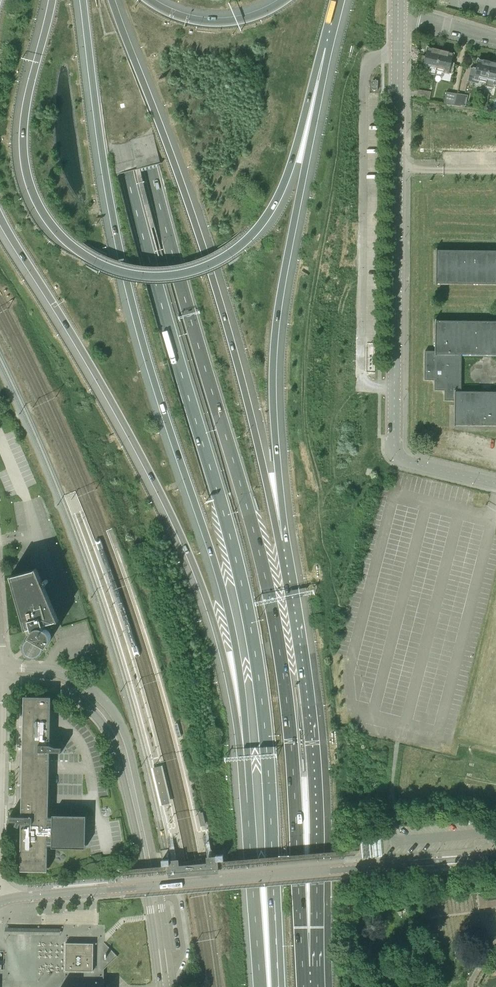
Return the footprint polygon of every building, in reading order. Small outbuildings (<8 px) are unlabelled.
[(422,72),(436,74),(441,50),(428,47),(426,57),(423,57),(421,63),(424,64),(422,72)] [(436,74),(444,76),(444,73),(450,74),(452,74),(455,64),(452,63),(454,53),(441,50),(436,74)] [(480,80),(486,82),(492,62),(479,59),(476,69),(471,68),(468,81),(479,83),(480,80)] [(486,86),(493,88),(494,85),(495,85),(495,63),(492,62),(486,82),(486,86)] [(370,92),(381,92),(381,75),(370,75),(370,92)] [(417,99),(430,101),(431,91),(418,89),(417,99)] [(457,93),(446,92),(444,103),(455,105),(457,93)] [(468,95),(457,93),(455,105),(467,107),(468,95)] [(437,250),(438,248),(436,248),(436,285),(437,285),(437,284),(495,284),(495,251),(437,250)] [(437,320),(437,319),(436,319),(435,351),(425,351),(425,380),(435,380),(435,390),(445,390),(445,400),(455,400),(454,425),(495,425),(495,391),(461,391),(462,354),(495,355),(495,321),(437,320)] [(46,629),(45,629),(44,625),(57,621),(58,622),(59,621),(37,568),(11,576),(26,630),(28,630),(27,629),(32,628),(32,631),(29,637),(33,639),(32,641),(29,642),(27,644),(26,648),(22,648),(24,655),(28,653),(29,654),(32,655),(34,655),(37,654),(39,652),(40,650),(40,648),(39,645),(40,643),(47,647),(50,641),(51,640),(51,639),(51,637),(51,636),(51,634),(50,633),(49,632),(48,631),(47,630),(46,629)] [(10,821),(13,821),(17,821),(16,825),(20,826),(21,823),(22,823),(21,870),(47,871),(48,845),(82,846),(83,817),(49,816),(50,752),(62,752),(62,747),(50,747),(51,697),(24,696),(22,816),(10,816),(10,821)] [(479,894),(481,908),(495,905),(495,890),(495,892),(479,894)] [(65,970),(93,971),(94,943),(66,943),(65,970)]
